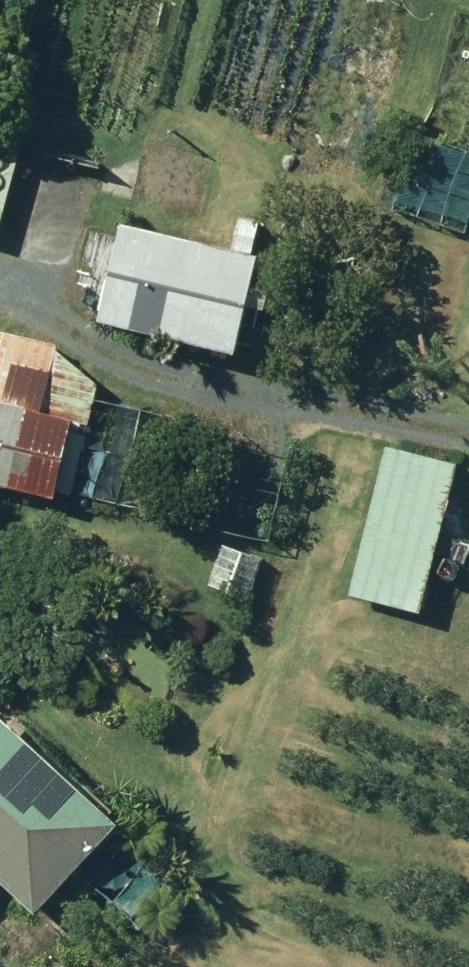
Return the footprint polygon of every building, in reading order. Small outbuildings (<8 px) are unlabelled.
[(25,129),(0,123),(0,229),(25,129)] [(468,223),(468,143),(424,130),(402,202),(468,223)] [(112,316),(249,347),(272,250),(136,217),(112,316)] [(61,489),(79,413),(95,416),(104,378),(70,349),(70,347),(0,331),(0,475),(61,489)] [(91,491),(280,536),(302,446),(111,401),(91,491)] [(360,595),(429,612),(467,462),(398,445),(360,595)] [(218,584),(250,596),(263,556),(231,545),(218,584)] [(10,863),(41,894),(45,890),(122,810),(5,701),(0,707),(0,873),(10,863)] [(155,864),(120,902),(163,942),(198,904),(155,864)]
